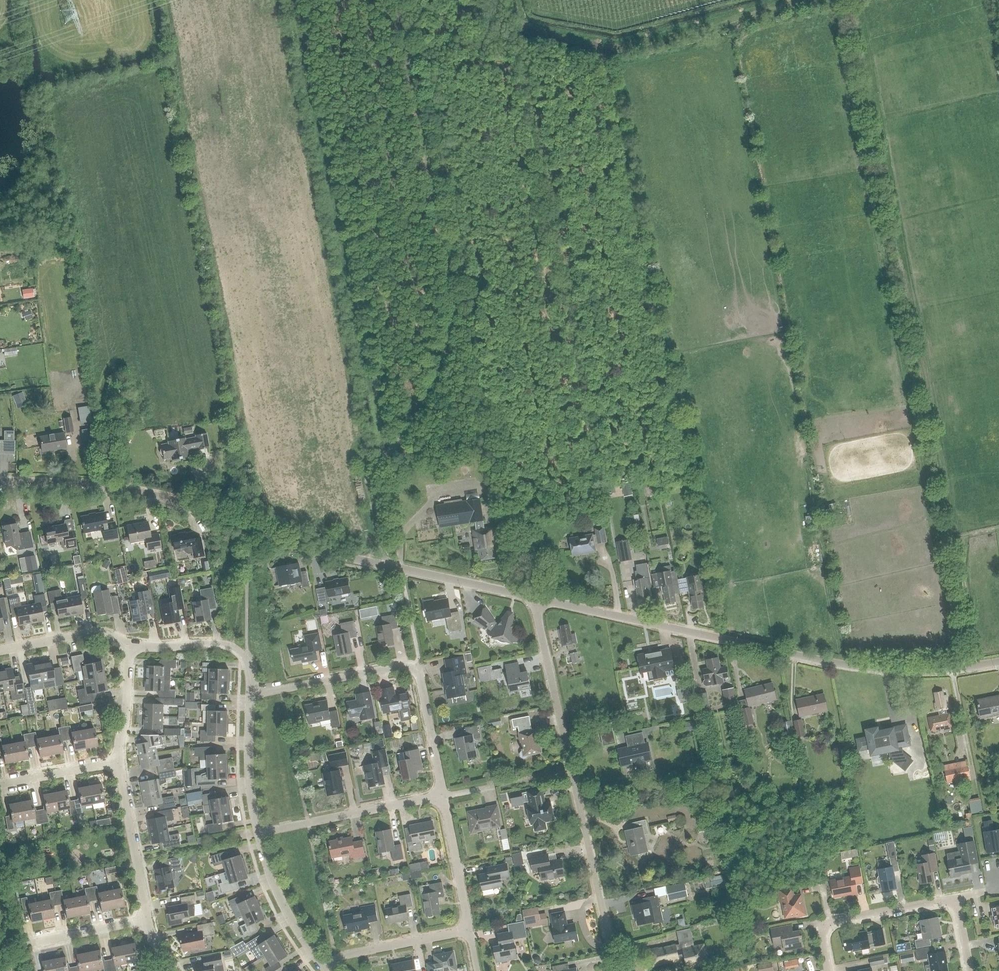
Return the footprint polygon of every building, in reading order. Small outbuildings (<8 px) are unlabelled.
[(25,290),(26,298),(34,297),(32,289),(25,290)] [(22,392),(12,396),(16,405),(26,401),(22,392)] [(92,421),(90,405),(78,407),(80,423),(92,421)] [(72,418),(64,419),(66,433),(74,431),(72,418)] [(83,442),(94,440),(92,428),(81,429),(83,442)] [(14,432),(5,431),(4,440),(14,440),(14,432)] [(42,452),(55,450),(66,448),(63,433),(39,437),(42,452)] [(185,438),(169,442),(169,445),(161,446),(162,450),(161,450),(160,453),(162,456),(163,455),(164,459),(172,458),(172,462),(179,461),(179,460),(188,458),(187,450),(199,448),(199,451),(209,449),(206,434),(196,436),(197,439),(185,441),(185,438)] [(630,482),(623,484),(626,497),(632,495),(630,482)] [(614,483),(606,484),(608,494),(616,493),(614,483)] [(445,504),(436,505),(440,528),(475,522),(477,529),(472,530),(476,550),(479,550),(480,560),(497,557),(495,547),(498,547),(495,528),(487,529),(487,527),(484,528),(483,521),(484,521),(480,498),(462,501),(462,499),(444,502),(445,504)] [(117,538),(114,522),(106,523),(104,512),(81,517),(82,523),(82,525),(84,533),(103,529),(105,540),(117,538)] [(147,522),(127,526),(129,539),(129,543),(146,540),(148,550),(160,547),(158,534),(150,535),(147,522)] [(33,547),(30,533),(20,535),(18,533),(17,527),(12,524),(2,526),(5,543),(16,550),(33,547)] [(63,546),(66,546),(66,548),(76,546),(73,531),(67,532),(65,524),(45,528),(48,544),(62,541),(63,546)] [(570,539),(573,555),(595,552),(594,542),(597,542),(598,544),(606,542),(603,527),(595,529),(596,535),(593,536),(592,534),(583,535),(583,536),(570,539)] [(204,554),(204,556),(201,538),(193,539),(192,532),(172,536),(174,549),(183,548),(184,551),(188,554),(192,553),(193,558),(193,556),(204,554)] [(628,539),(616,542),(620,562),(632,559),(628,539)] [(27,571),(37,569),(35,556),(24,558),(27,571)] [(105,559),(102,564),(108,567),(111,562),(105,559)] [(43,570),(51,569),(50,561),(42,563),(43,570)] [(303,587),(310,586),(307,571),(301,572),(299,563),(285,566),(283,565),(281,565),(279,567),(271,568),(272,569),(277,568),(280,585),(275,586),(302,581),(303,587)] [(637,580),(634,580),(635,588),(637,588),(639,598),(649,596),(647,587),(651,586),(651,587),(652,587),(647,563),(636,565),(637,571),(635,572),(637,580)] [(661,572),(657,573),(659,587),(661,586),(663,594),(664,594),(666,604),(676,602),(675,594),(680,593),(680,596),(681,595),(676,571),(671,571),(670,565),(660,567),(661,572)] [(128,582),(124,567),(114,570),(118,584),(128,582)] [(148,572),(150,581),(170,577),(168,568),(148,572)] [(686,578),(678,579),(681,593),(688,591),(690,599),(691,598),(693,608),(703,606),(700,589),(706,588),(703,574),(686,578)] [(351,593),(348,578),(326,582),(327,587),(316,589),(319,604),(331,602),(330,597),(351,593)] [(84,579),(78,580),(81,596),(87,595),(84,579)] [(36,593),(44,591),(42,582),(34,584),(36,593)] [(93,586),(91,588),(91,590),(91,593),(94,592),(98,615),(111,612),(112,614),(119,613),(116,596),(109,597),(108,590),(101,591),(100,585),(93,586)] [(164,624),(160,624),(160,625),(179,621),(177,609),(184,608),(183,603),(181,591),(180,586),(169,589),(170,593),(171,602),(161,604),(164,624)] [(215,603),(216,609),(212,588),(200,590),(201,601),(193,602),(196,621),(191,622),(191,623),(210,619),(208,605),(215,603)] [(60,590),(48,592),(50,604),(56,603),(59,618),(71,616),(67,598),(61,599),(60,590)] [(146,614),(153,612),(151,602),(149,591),(138,593),(139,600),(129,601),(133,621),(147,618),(146,614)] [(28,605),(31,623),(43,621),(40,607),(46,606),(44,594),(34,596),(35,604),(28,605)] [(67,598),(71,616),(82,613),(79,596),(67,598)] [(11,613),(17,611),(20,625),(31,623),(28,605),(21,607),(19,597),(9,599),(11,613)] [(425,611),(426,611),(427,619),(442,616),(442,618),(446,617),(449,632),(462,629),(458,612),(458,613),(451,615),(448,599),(434,602),(434,600),(424,602),(425,609),(425,611)] [(507,643),(508,643),(508,642),(513,641),(517,642),(512,615),(507,613),(498,624),(495,621),(486,608),(483,609),(475,618),(474,621),(488,628),(491,631),(489,634),(493,635),(496,639),(496,640),(498,641),(499,641),(499,642),(501,642),(503,643),(504,643),(506,643),(507,643)] [(391,630),(398,628),(396,614),(382,617),(384,626),(376,627),(380,647),(394,644),(391,630)] [(338,655),(353,653),(350,638),(357,637),(354,621),(341,623),(343,634),(334,635),(338,655)] [(573,644),(577,643),(575,633),(571,634),(569,624),(561,626),(561,629),(559,630),(562,646),(567,645),(568,651),(574,649),(573,644)] [(322,650),(319,633),(304,636),(306,644),(299,646),(300,648),(291,650),(294,661),(307,659),(308,661),(318,659),(316,649),(321,648),(322,650)] [(638,656),(641,672),(648,671),(649,680),(674,675),(675,675),(674,670),(670,648),(651,652),(652,654),(648,655),(648,654),(638,656)] [(577,652),(570,653),(572,664),(579,662),(577,652)] [(84,680),(103,676),(101,662),(85,665),(83,654),(71,657),(74,672),(76,672),(78,681),(84,680)] [(69,664),(68,656),(60,658),(61,665),(69,664)] [(462,674),(466,674),(463,657),(445,660),(448,673),(443,674),(445,682),(443,683),(444,690),(446,690),(448,698),(465,694),(462,674)] [(706,686),(713,684),(724,682),(724,678),(728,677),(726,666),(720,668),(718,657),(706,660),(708,668),(703,669),(705,680),(704,681),(703,683),(704,685),(706,686)] [(146,666),(146,678),(171,678),(171,668),(176,668),(177,660),(161,659),(160,666),(146,666)] [(51,660),(39,663),(43,682),(44,689),(56,687),(51,660)] [(218,663),(203,662),(203,672),(203,671),(205,671),(205,681),(228,681),(229,669),(215,669),(215,663),(218,663)] [(39,663),(27,665),(30,684),(31,687),(32,687),(32,691),(44,689),(43,682),(39,663)] [(529,687),(530,691),(531,691),(527,672),(520,674),(519,671),(520,671),(518,663),(505,666),(510,691),(522,689),(522,688),(529,687)] [(491,665),(478,668),(480,678),(488,676),(492,670),(491,665)] [(22,682),(15,684),(12,668),(0,670),(0,673),(4,691),(10,690),(12,700),(25,698),(22,682)] [(93,701),(92,693),(106,690),(103,676),(84,680),(86,688),(77,690),(80,704),(93,701)] [(171,678),(146,678),(146,690),(160,690),(159,697),(175,698),(176,689),(170,689),(171,678)] [(228,681),(205,681),(202,681),(202,699),(217,700),(217,699),(214,699),(215,693),(228,694),(228,681)] [(739,700),(743,717),(745,725),(754,723),(749,705),(776,699),(772,683),(745,690),(747,699),(739,700)] [(31,687),(24,688),(27,703),(34,701),(32,691),(32,687),(31,687)] [(411,707),(408,693),(394,695),(393,688),(382,690),(383,698),(381,698),(384,712),(399,709),(401,722),(412,720),(410,707),(411,707)] [(737,702),(734,688),(723,690),(726,704),(737,702)] [(688,700),(686,689),(678,691),(680,702),(688,700)] [(928,717),(931,730),(952,726),(950,713),(947,713),(946,709),(949,708),(946,695),(944,695),(943,691),(934,693),(936,702),(935,703),(936,711),(938,710),(939,715),(928,717)] [(195,693),(187,692),(187,701),(195,701),(195,693)] [(370,692),(361,694),(361,695),(357,696),(357,695),(356,695),(357,700),(347,702),(349,711),(351,711),(352,717),(360,715),(361,720),(375,717),(370,692)] [(824,694),(797,699),(800,716),(827,710),(824,694)] [(977,700),(978,707),(980,706),(982,717),(980,718),(998,714),(998,696),(994,697),(994,698),(988,699),(988,698),(977,700)] [(65,698),(58,699),(60,709),(67,708),(65,698)] [(698,714),(707,713),(704,699),(696,700),(698,714)] [(331,719),(332,728),(340,726),(337,710),(329,711),(327,700),(318,702),(318,703),(306,705),(310,728),(310,727),(309,721),(319,720),(319,721),(331,719)] [(79,712),(93,710),(92,704),(78,706),(79,712)] [(145,716),(163,716),(163,704),(145,704),(145,716)] [(203,723),(208,723),(227,723),(227,711),(214,711),(214,705),(216,705),(216,704),(201,704),(201,711),(202,711),(203,711),(203,723)] [(163,716),(145,716),(144,728),(162,729),(163,716)] [(541,752),(537,730),(531,731),(530,724),(531,724),(529,716),(512,719),(513,728),(518,727),(522,749),(521,749),(522,751),(520,753),(521,756),(523,758),(526,757),(528,755),(541,752)] [(494,718),(487,720),(489,727),(496,726),(494,718)] [(801,719),(794,721),(798,736),(804,734),(801,719)] [(696,729),(694,720),(678,724),(680,733),(696,729)] [(781,722),(784,736),(794,734),(791,720),(781,722)] [(383,733),(381,721),(374,722),(376,735),(383,733)] [(419,730),(418,722),(411,723),(412,731),(419,730)] [(227,723),(208,723),(208,731),(201,731),(201,730),(201,741),(216,742),(216,741),(213,741),(213,735),(227,736),(227,723)] [(599,725),(600,734),(613,731),(611,723),(599,725)] [(393,736),(391,724),(383,725),(385,737),(393,736)] [(58,728),(59,735),(49,737),(52,754),(63,752),(61,742),(68,740),(65,726),(58,728)] [(71,732),(70,726),(65,726),(68,740),(72,739),(74,750),(88,748),(84,730),(71,732)] [(455,738),(460,760),(477,757),(473,740),(480,739),(477,726),(465,728),(467,736),(455,738)] [(97,746),(94,728),(84,730),(88,748),(97,746)] [(883,731),(878,732),(877,729),(876,729),(874,728),(869,729),(867,731),(866,731),(868,737),(857,739),(859,749),(870,747),(871,754),(892,750),(892,752),(892,754),(892,755),(892,756),(892,758),(892,759),(893,760),(905,770),(912,760),(901,751),(900,745),(909,744),(907,734),(906,734),(906,736),(895,738),(893,728),(883,730),(883,731)] [(37,739),(35,732),(30,733),(32,747),(38,746),(40,757),(52,754),(49,737),(37,739)] [(643,732),(626,736),(628,747),(618,749),(622,766),(634,763),(636,773),(647,771),(645,761),(651,759),(648,743),(645,743),(643,732)] [(28,759),(26,748),(32,747),(30,733),(23,734),(24,741),(14,743),(17,761),(28,759)] [(137,744),(140,756),(157,753),(156,746),(164,745),(162,736),(147,736),(148,742),(137,744)] [(3,752),(5,763),(17,761),(14,743),(2,746),(0,739),(0,753),(3,752)] [(383,740),(371,742),(372,749),(385,746),(383,740)] [(200,755),(200,760),(201,767),(208,767),(227,766),(226,754),(213,754),(212,747),(214,747),(214,746),(195,748),(195,756),(196,756),(200,755)] [(799,748),(804,770),(811,768),(806,746),(799,748)] [(389,765),(390,774),(391,774),(386,749),(372,752),(375,763),(359,767),(363,766),(365,774),(366,774),(369,787),(385,784),(381,766),(389,765)] [(422,769),(423,772),(419,749),(404,752),(405,760),(400,761),(404,780),(418,777),(416,770),(422,769)] [(343,791),(343,792),(338,766),(348,764),(346,752),(329,756),(332,768),(332,767),(333,771),(323,773),(328,795),(328,794),(343,791)] [(140,756),(142,768),(157,765),(158,772),(175,769),(173,758),(159,761),(157,753),(140,756)] [(750,768),(749,761),(741,762),(743,770),(750,768)] [(227,766),(208,767),(208,772),(201,774),(201,775),(197,775),(197,786),(217,785),(215,785),(214,779),(228,778),(227,766)] [(967,766),(944,770),(947,783),(962,780),(963,783),(970,782),(967,766)] [(160,785),(167,783),(166,779),(176,777),(175,769),(158,772),(160,779),(141,783),(143,794),(161,791),(160,785)] [(192,778),(185,778),(185,786),(193,786),(192,778)] [(104,801),(101,784),(90,786),(93,803),(104,801)] [(78,788),(80,799),(74,800),(77,814),(83,813),(81,806),(93,803),(90,786),(78,788)] [(521,792),(510,794),(513,806),(523,804),(524,804),(523,803),(528,802),(529,802),(530,806),(528,806),(530,816),(532,815),(533,823),(531,823),(532,824),(535,823),(536,828),(539,829),(541,828),(545,826),(544,821),(545,821),(553,819),(551,809),(552,809),(551,802),(544,803),(543,798),(542,790),(542,789),(527,792),(521,793),(521,792)] [(68,801),(66,790),(55,792),(58,810),(69,808),(70,815),(77,814),(74,800),(68,801)] [(161,791),(143,794),(145,806),(159,804),(160,809),(176,806),(174,796),(162,798),(161,791)] [(188,801),(203,799),(205,813),(212,812),(231,809),(229,796),(216,799),(214,793),(217,793),(217,792),(203,795),(203,791),(186,794),(188,801)] [(43,795),(46,808),(40,810),(42,823),(48,822),(46,812),(58,810),(55,792),(43,795)] [(34,811),(32,800),(20,802),(23,820),(35,818),(36,824),(42,823),(40,810),(34,811)] [(7,830),(14,829),(12,822),(23,820),(20,802),(9,804),(11,815),(5,816),(7,830)] [(500,826),(498,818),(499,817),(497,805),(486,808),(486,810),(479,811),(479,810),(469,812),(471,825),(470,825),(471,832),(477,831),(477,830),(500,826)] [(150,832),(168,828),(166,821),(174,820),(172,809),(160,811),(161,817),(148,820),(150,832)] [(231,809),(212,812),(215,824),(208,825),(208,824),(207,824),(209,833),(224,831),(223,830),(221,831),(220,823),(233,821),(231,809)] [(97,827),(111,824),(110,818),(96,820),(96,821),(97,825),(97,827)] [(624,830),(630,856),(649,852),(645,835),(650,834),(646,819),(630,823),(632,829),(624,830)] [(993,830),(992,820),(984,822),(985,826),(982,827),(987,853),(998,851),(998,829),(993,830)] [(435,838),(432,821),(410,825),(413,837),(407,838),(409,851),(422,849),(420,841),(435,838)] [(169,836),(168,828),(150,832),(152,843),(164,841),(166,848),(181,845),(179,834),(169,836)] [(393,861),(404,859),(401,844),(394,845),(391,829),(376,832),(380,852),(391,850),(393,861)] [(716,832),(713,830),(710,831),(709,834),(710,838),(712,839),(716,838),(717,836),(716,832)] [(365,856),(362,841),(352,843),(351,837),(343,839),(343,837),(337,838),(337,840),(329,842),(330,846),(330,848),(332,857),(351,854),(352,859),(365,856)] [(950,873),(951,878),(960,876),(959,875),(971,872),(969,864),(977,862),(973,841),(958,844),(960,853),(948,855),(948,853),(947,853),(949,860),(947,860),(949,871),(949,873),(950,873)] [(893,842),(887,843),(891,867),(879,869),(880,876),(878,876),(877,878),(878,882),(880,884),(881,883),(883,891),(896,888),(893,872),(899,871),(893,842)] [(857,849),(841,852),(842,859),(858,856),(857,849)] [(224,862),(227,872),(245,866),(241,854),(228,858),(226,852),(228,851),(211,856),(214,866),(215,866),(214,865),(224,862)] [(520,853),(513,854),(515,866),(523,865),(520,853)] [(917,865),(921,884),(933,881),(931,868),(937,867),(934,853),(922,855),(924,863),(917,865)] [(548,879),(550,880),(554,879),(555,877),(563,876),(564,880),(565,880),(561,860),(549,862),(547,854),(531,857),(534,872),(541,871),(542,880),(548,879)] [(169,888),(169,887),(174,886),(173,879),(175,879),(176,877),(175,873),(176,871),(182,870),(180,857),(164,860),(166,868),(156,870),(160,890),(169,888)] [(421,870),(420,862),(410,864),(411,872),(421,870)] [(494,893),(493,888),(502,886),(501,878),(509,877),(506,864),(491,867),(492,873),(480,875),(484,895),(494,893)] [(106,874),(120,872),(118,866),(105,868),(106,874)] [(237,889),(235,882),(248,878),(245,866),(227,872),(220,874),(223,883),(220,884),(220,883),(219,883),(223,894),(240,888),(237,889)] [(851,877),(832,881),(830,874),(834,897),(848,894),(848,897),(857,896),(855,884),(862,883),(859,867),(850,869),(851,877)] [(411,880),(410,873),(402,874),(403,881),(411,880)] [(724,883),(722,875),(709,878),(711,886),(724,883)] [(53,884),(52,876),(45,878),(46,885),(53,884)] [(428,915),(433,914),(433,915),(440,913),(437,898),(445,896),(442,882),(429,885),(431,893),(422,895),(426,916),(429,916),(428,915)] [(685,883),(666,887),(669,900),(688,896),(685,883)] [(96,886),(90,887),(93,901),(99,900),(101,911),(112,908),(109,891),(98,893),(96,886)] [(86,895),(74,898),(78,915),(89,913),(87,902),(93,901),(90,887),(84,888),(86,895)] [(124,906),(121,888),(109,891),(112,908),(124,906)] [(796,917),(806,915),(804,906),(803,906),(801,895),(795,896),(793,895),(791,888),(778,890),(780,902),(782,902),(785,917),(796,915),(796,917)] [(61,890),(55,891),(58,905),(64,904),(67,918),(78,915),(74,898),(63,900),(61,890)] [(50,899),(39,902),(42,919),(54,917),(52,906),(58,905),(55,891),(49,892),(50,899)] [(205,898),(204,891),(197,893),(199,900),(205,898)] [(399,921),(400,921),(408,920),(406,907),(413,906),(410,894),(399,896),(401,906),(385,909),(388,923),(399,921)] [(169,907),(170,913),(166,914),(167,915),(167,914),(169,925),(183,923),(182,918),(189,916),(189,917),(190,917),(190,916),(194,915),(195,908),(195,907),(194,907),(194,904),(197,904),(195,895),(181,898),(182,905),(169,907)] [(236,918),(243,915),(260,907),(255,896),(243,901),(240,896),(242,895),(229,901),(232,908),(234,906),(237,912),(234,913),(236,918)] [(634,912),(635,912),(638,925),(653,922),(653,924),(664,922),(658,895),(643,898),(644,903),(632,905),(634,912)] [(28,904),(26,897),(20,898),(23,912),(29,911),(31,922),(42,919),(39,902),(28,904)] [(369,928),(368,922),(377,920),(374,905),(361,908),(361,912),(344,916),(346,926),(345,926),(346,928),(347,932),(355,930),(355,932),(361,931),(361,929),(369,928)] [(260,907),(243,915),(247,924),(241,927),(240,926),(244,936),(258,930),(258,929),(256,930),(253,924),(265,918),(260,907)] [(536,920),(534,908),(523,911),(525,922),(536,920)] [(555,928),(553,928),(556,942),(577,938),(577,940),(575,940),(575,941),(578,940),(574,924),(566,925),(565,920),(566,920),(564,912),(551,914),(553,922),(554,922),(555,928)] [(226,922),(223,914),(217,917),(220,924),(226,922)] [(62,915),(55,916),(55,926),(63,925),(62,915)] [(941,918),(941,917),(917,922),(920,922),(923,938),(915,940),(916,948),(931,946),(929,938),(940,936),(940,934),(942,934),(940,926),(938,926),(937,919),(941,918)] [(500,946),(494,947),(497,966),(498,966),(497,962),(517,958),(512,936),(526,933),(524,921),(508,924),(510,932),(498,934),(500,946)] [(743,922),(744,929),(751,928),(750,921),(743,922)] [(203,936),(215,934),(213,922),(197,925),(198,932),(181,935),(182,942),(181,942),(182,944),(185,955),(184,951),(205,947),(203,936)] [(802,937),(802,935),(801,935),(800,930),(792,932),(791,925),(771,929),(774,946),(783,945),(784,951),(803,947),(801,938),(802,937)] [(652,956),(650,956),(651,961),(653,960),(654,966),(686,959),(687,968),(709,963),(708,958),(707,959),(704,944),(691,947),(690,942),(693,942),(690,929),(677,932),(680,944),(680,945),(682,944),(683,949),(677,951),(676,945),(658,949),(658,948),(650,949),(652,956)] [(857,935),(843,937),(846,951),(853,950),(853,951),(870,948),(869,945),(874,944),(875,946),(885,944),(882,929),(872,931),(872,932),(867,933),(866,931),(857,933),(857,935)] [(261,935),(246,944),(250,951),(252,950),(258,960),(265,955),(281,945),(277,939),(274,935),(265,941),(263,942),(259,936),(261,935)] [(905,943),(895,945),(897,952),(906,950),(911,949),(910,942),(905,943)] [(128,963),(139,961),(135,943),(124,945),(128,963)] [(109,960),(111,970),(117,970),(116,965),(128,963),(124,945),(113,948),(115,959),(110,960),(109,960)] [(281,945),(265,955),(272,965),(266,969),(265,969),(266,970),(275,970),(281,967),(279,968),(276,963),(288,956),(281,945)] [(231,948),(235,957),(239,955),(234,946),(231,948)] [(925,966),(926,970),(948,970),(946,959),(947,959),(945,951),(930,954),(929,947),(915,950),(917,961),(929,958),(930,965),(925,966)] [(89,952),(93,970),(104,968),(105,970),(111,970),(109,960),(103,961),(101,950),(89,952)] [(74,967),(75,970),(88,970),(93,970),(89,952),(78,955),(80,965),(75,967),(74,967)] [(436,963),(428,964),(430,970),(453,970),(456,970),(453,953),(435,956),(436,963)] [(196,970),(225,970),(221,954),(207,956),(209,963),(195,966),(196,970)] [(907,954),(900,956),(901,963),(909,962),(907,954)] [(883,956),(869,959),(871,966),(884,963),(883,956)] [(55,959),(57,970),(75,970),(74,967),(68,968),(66,957),(55,959)] [(55,959),(43,962),(45,970),(57,970),(55,959)] [(413,960),(404,962),(405,964),(392,966),(393,970),(392,970),(416,970),(413,960)] [(784,961),(786,969),(795,967),(793,960),(784,961)]
